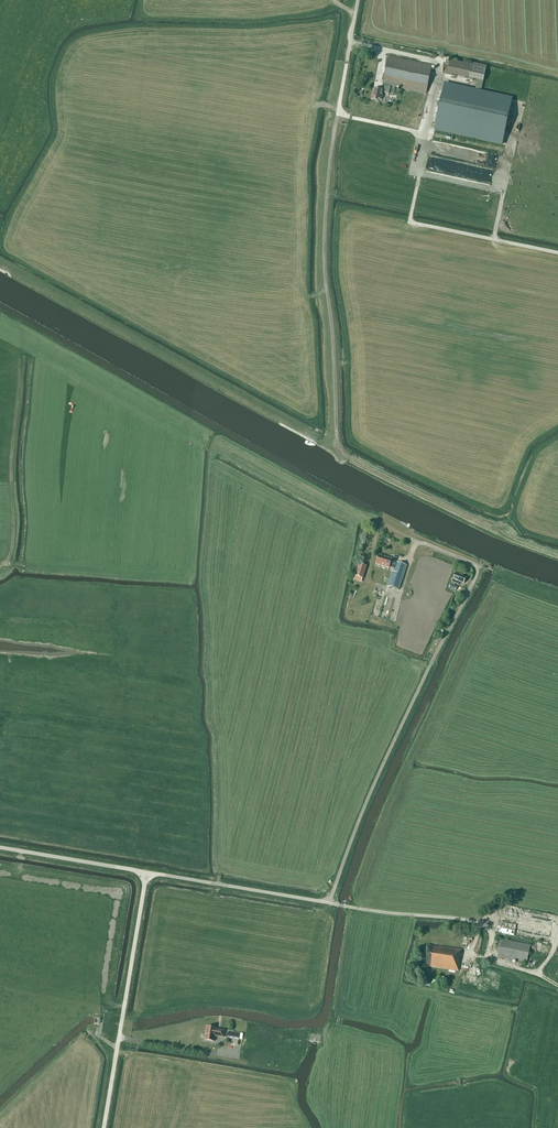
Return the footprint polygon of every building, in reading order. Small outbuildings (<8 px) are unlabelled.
[(383,92),(389,94),(391,86),(426,93),(432,66),(389,56),(383,84),(382,89),(376,88),(375,89),(373,89),(371,99),(376,101),(377,99),(381,100),(383,92)] [(450,61),(447,74),(478,80),(476,89),(482,90),(483,82),(487,66),(472,63),(471,65),(450,61)] [(445,84),(435,130),(502,145),(512,99),(445,84)] [(392,572),(387,586),(399,590),(407,566),(397,562),(396,563),(391,561),(392,559),(379,555),(376,564),(389,569),(389,568),(394,569),(394,572),(392,572)] [(354,580),(361,582),(363,579),(367,567),(357,563),(353,576),(356,577),(354,580)] [(458,585),(460,582),(463,584),(466,578),(455,573),(451,585),(449,588),(455,591),(457,587),(454,586),(455,584),(458,585)] [(554,915),(504,905),(499,933),(548,943),(554,915)] [(530,945),(498,939),(494,957),(527,963),(530,945)] [(439,947),(427,946),(424,966),(459,971),(461,957),(460,956),(461,950),(439,947)] [(214,1041),(215,1036),(223,1037),(224,1030),(216,1029),(216,1028),(207,1026),(205,1040),(214,1041)]
